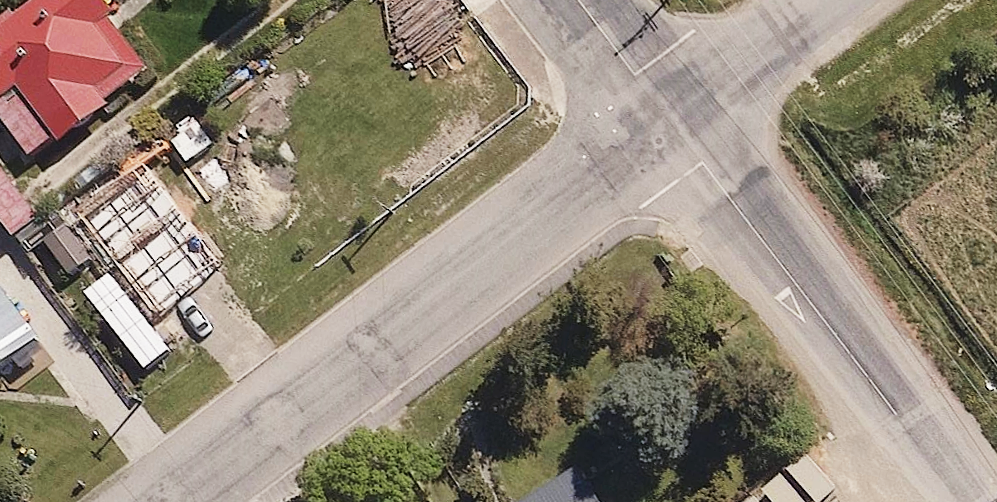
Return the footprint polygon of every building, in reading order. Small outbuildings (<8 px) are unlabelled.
[(33,164),(62,143),(67,150),(118,112),(113,105),(153,75),(97,0),(54,0),(0,40),(0,98),(11,113),(1,121),(33,164)] [(0,167),(0,218),(19,243),(47,222),(3,164),(0,167)] [(52,349),(0,279),(0,387),(52,349)] [(579,464),(523,501),(605,501),(579,464)]
